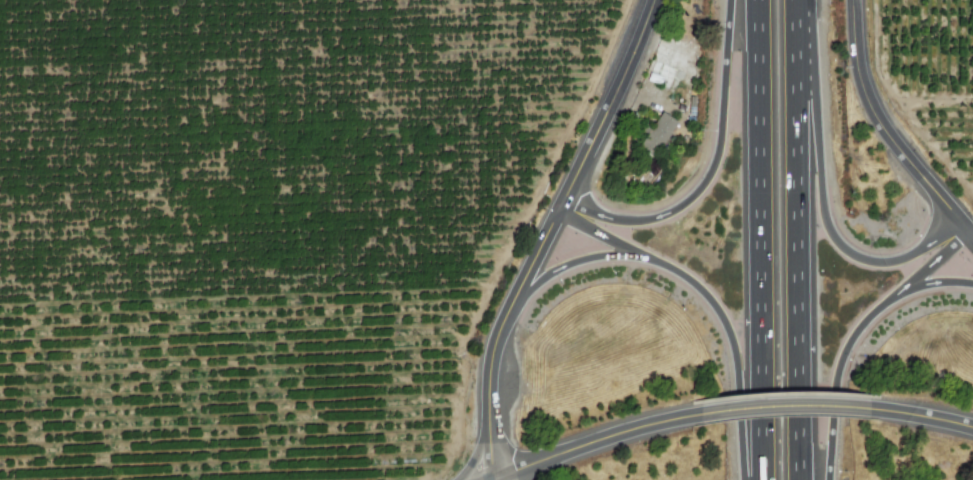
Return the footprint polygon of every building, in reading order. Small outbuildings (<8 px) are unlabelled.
[(638,144),(654,154),(676,122),(661,112),(638,144)]
